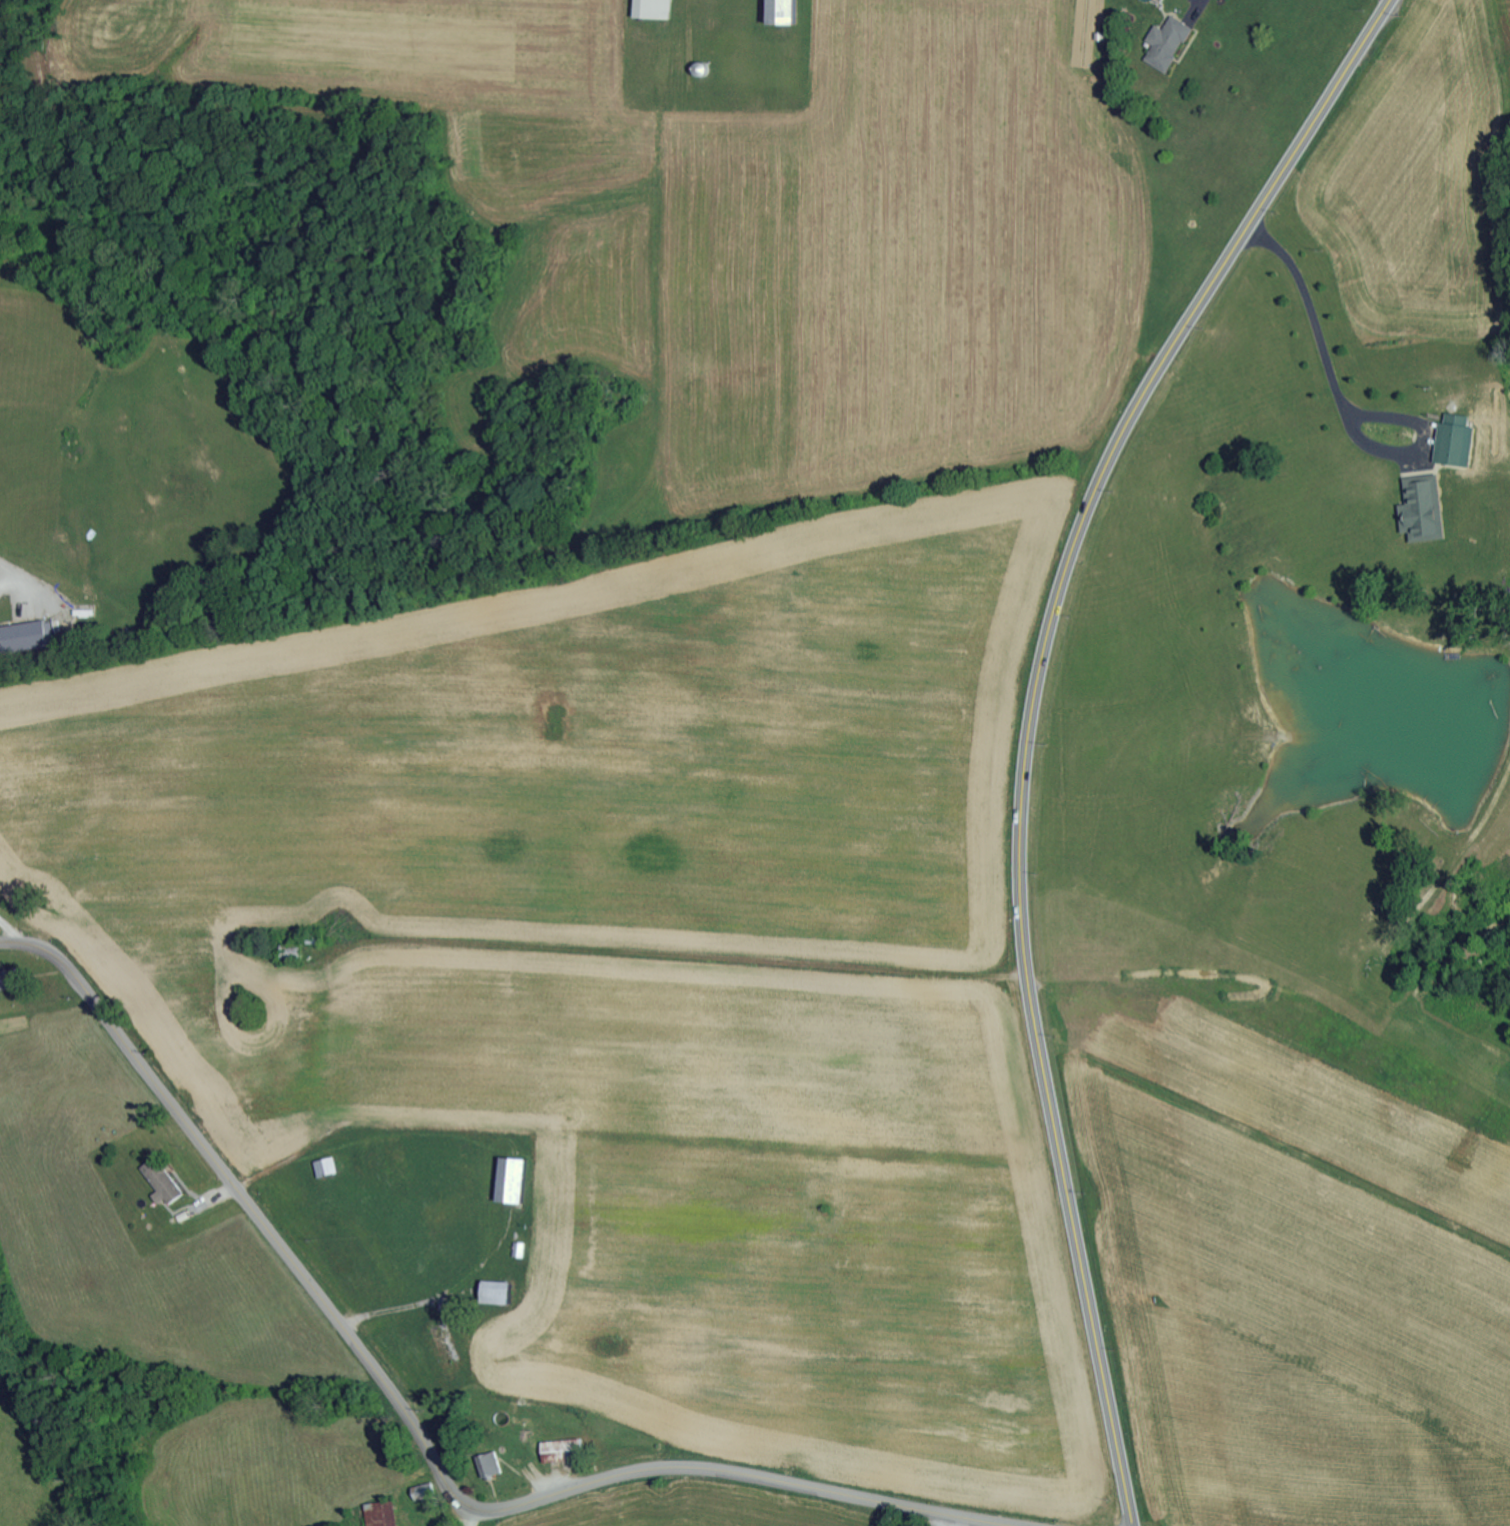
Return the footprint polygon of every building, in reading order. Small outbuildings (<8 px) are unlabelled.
[(670,19),(671,0),(633,0),(633,18),(670,19)] [(765,24),(793,25),(793,0),(766,0),(765,24)] [(1191,28),(1170,15),(1162,29),(1154,25),(1144,41),(1152,45),(1143,60),(1165,73),(1191,28)] [(1432,462),(1468,467),(1474,427),(1466,426),(1468,416),(1444,413),(1443,423),(1438,422),(1432,462)] [(1444,537),(1435,474),(1408,477),(1410,492),(1405,493),(1406,503),(1397,505),(1401,534),(1408,533),(1409,542),(1444,537)] [(45,644),(41,620),(0,627),(0,652),(45,644)] [(182,1193),(153,1156),(138,1167),(156,1190),(149,1195),(156,1204),(162,1199),(167,1205),(182,1193)] [(313,1159),(316,1176),(336,1173),(333,1156),(313,1159)] [(495,1200),(521,1203),(526,1158),(500,1156),(495,1200)] [(513,1256),(524,1257),(524,1242),(514,1242),(513,1256)] [(508,1303),(509,1281),(480,1280),(479,1302),(508,1303)] [(579,1439),(539,1441),(540,1460),(580,1458),(579,1439)] [(499,1473),(494,1451),(474,1456),(480,1478),(499,1473)] [(366,1525),(395,1525),(392,1500),(363,1503),(366,1525)]
